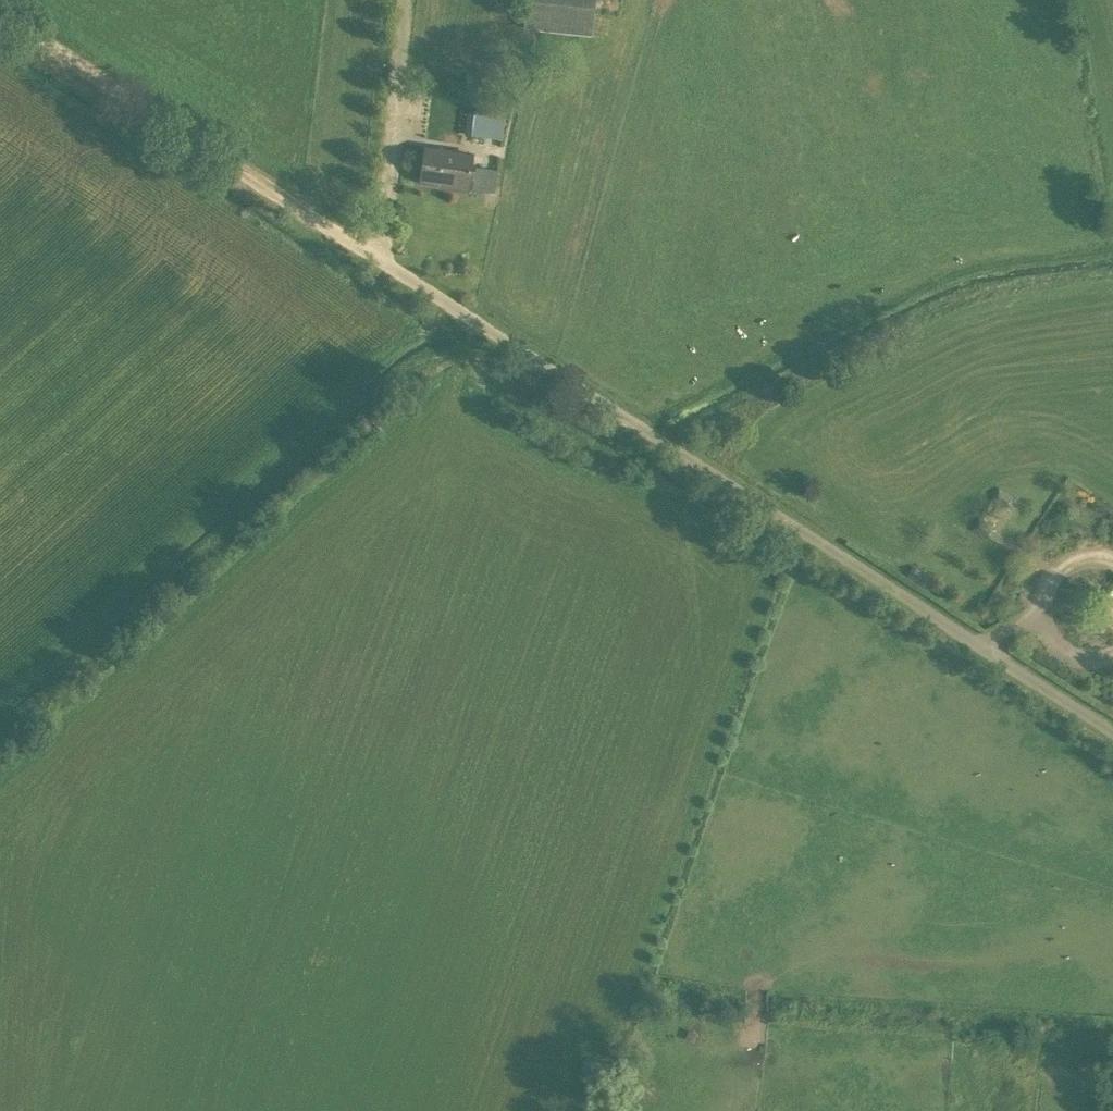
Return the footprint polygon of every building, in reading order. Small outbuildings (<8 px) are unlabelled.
[(595,0),(525,0),(522,28),(591,36),(595,0)] [(501,140),(504,119),(467,113),(464,134),(501,140)] [(467,191),(472,154),(425,147),(420,182),(443,185),(442,188),(467,191)] [(999,487),(991,500),(1007,509),(1015,497),(999,487)] [(980,518),(972,531),(988,540),(995,528),(980,518)]
